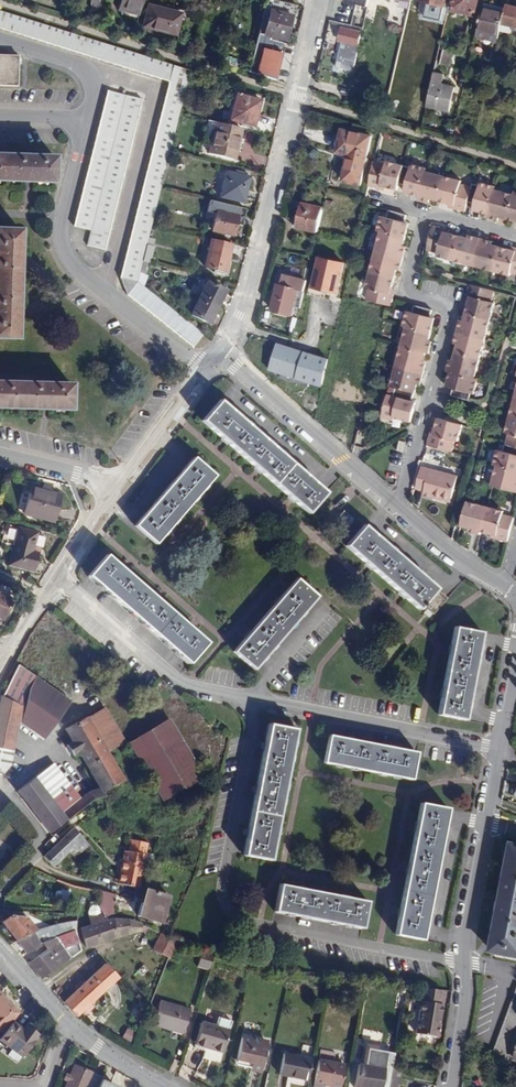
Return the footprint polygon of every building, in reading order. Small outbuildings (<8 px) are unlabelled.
[(105,0),(90,0),(90,17),(104,17),(105,0)] [(141,0),(120,0),(118,10),(138,15),(141,0)] [(274,79),(294,5),(282,2),(274,0),(267,0),(251,63),(249,71),(274,79)] [(436,4),(421,0),(420,6),(435,9),(436,4)] [(451,10),(458,12),(475,16),(479,0),(454,0),(451,10)] [(175,35),(181,13),(148,4),(142,26),(175,35)] [(506,5),(505,11),(502,23),(515,27),(515,7),(506,5)] [(476,34),(498,39),(502,23),(505,11),(483,6),(476,34)] [(399,18),(407,20),(409,12),(401,10),(399,18)] [(169,82),(120,276),(126,294),(193,347),(203,335),(144,287),(137,282),(140,271),(142,261),(147,244),(149,235),(160,188),(170,151),(180,113),(190,72),(0,12),(0,28),(169,82)] [(409,12),(407,20),(413,22),(415,13),(409,12)] [(124,23),(121,31),(129,34),(132,26),(124,23)] [(458,31),(444,27),(442,37),(456,40),(458,31)] [(353,71),(358,50),(362,33),(340,28),(337,41),(341,42),(335,67),(353,71)] [(209,50),(206,58),(221,63),(223,55),(209,50)] [(19,55),(0,54),(0,86),(17,86),(19,55)] [(223,55),(221,63),(236,67),(238,60),(223,55)] [(434,72),(426,105),(449,111),(455,87),(442,85),(444,74),(434,72)] [(87,244),(105,249),(142,99),(107,90),(73,225),(90,230),(87,244)] [(254,127),(261,101),(237,94),(230,120),(254,127)] [(216,122),(209,121),(201,150),(208,152),(216,122)] [(216,122),(208,152),(234,159),(242,129),(216,122)] [(456,134),(465,136),(467,129),(458,126),(456,134)] [(344,181),(360,184),(371,135),(343,129),(337,153),(349,156),(344,181)] [(54,157),(0,155),(0,180),(53,183),(54,157)] [(412,193),(419,165),(412,164),(411,167),(387,160),(386,163),(374,161),(369,185),(381,188),(381,185),(387,187),(398,189),(400,182),(407,184),(406,187),(413,189),(412,193)] [(427,167),(419,165),(412,193),(419,195),(418,198),(426,200),(427,197),(455,204),(454,208),(457,209),(463,184),(461,183),(461,180),(426,171),(427,167)] [(242,176),(232,173),(227,172),(221,198),(245,203),(250,177),(242,176)] [(463,184),(457,209),(465,211),(468,200),(475,202),(474,205),(481,207),(480,211),(488,213),(487,216),(495,218),(495,216),(499,216),(515,220),(515,217),(515,191),(514,194),(494,189),(496,185),(481,182),(480,185),(473,183),(472,186),(463,184)] [(245,208),(210,200),(207,212),(214,213),(211,230),(211,232),(233,237),(236,224),(238,216),(242,217),(245,208)] [(316,232),(322,207),(303,203),(298,228),(316,232)] [(408,230),(404,229),(405,222),(407,215),(390,210),(388,217),(381,216),(377,230),(381,231),(366,287),(369,287),(366,299),(387,304),(391,305),(394,293),(391,293),(392,288),(397,269),(398,265),(401,265),(405,251),(402,250),(403,246),(408,230)] [(214,213),(207,212),(205,220),(207,229),(211,230),(214,213)] [(437,256),(445,258),(451,233),(449,233),(444,232),(445,228),(434,225),(427,250),(438,253),(437,256)] [(17,339),(20,230),(0,230),(0,339),(17,339)] [(445,258),(510,275),(511,272),(515,273),(515,250),(511,249),(492,244),(488,243),(489,240),(473,236),(472,239),(468,238),(451,233),(445,258)] [(147,244),(154,246),(156,237),(149,235),(147,244)] [(203,245),(210,247),(211,240),(204,238),(203,245)] [(225,272),(231,245),(211,240),(210,247),(205,267),(225,272)] [(147,263),(150,263),(154,246),(147,244),(142,261),(147,263)] [(320,258),(313,287),(337,292),(343,263),(320,258)] [(137,282),(144,287),(148,276),(145,274),(140,271),(137,282)] [(200,299),(218,307),(226,292),(207,283),(200,299)] [(292,315),(298,289),(278,284),(272,310),(292,315)] [(470,284),(467,295),(470,296),(469,301),(464,320),(463,324),(460,323),(456,338),(459,339),(458,343),(453,360),(452,364),(449,362),(447,370),(450,371),(447,385),(454,387),(452,394),(469,399),(471,392),(474,393),(478,378),(475,377),(495,302),(492,301),(495,290),(470,284)] [(209,325),(218,307),(200,299),(191,316),(209,325)] [(394,417),(406,420),(411,421),(414,408),(410,407),(412,400),(414,392),(415,392),(419,380),(422,380),(426,365),(422,364),(423,360),(426,353),(429,353),(431,345),(428,345),(428,342),(433,325),(429,324),(431,317),(433,309),(416,305),(414,312),(407,311),(403,325),(407,326),(391,385),(396,387),(394,395),(388,394),(382,417),(393,420),(394,417)] [(342,353),(347,333),(337,331),(332,351),(342,353)] [(328,360),(277,343),(270,371),(282,375),(281,378),(310,387),(311,384),(322,387),(328,360)] [(362,379),(370,381),(374,362),(366,360),(362,379)] [(358,386),(346,383),(334,380),(331,397),(361,404),(365,388),(358,386)] [(71,384),(0,382),(0,408),(70,410),(71,384)] [(506,432),(509,433),(504,451),(497,449),(494,464),(497,465),(492,485),(515,491),(515,393),(506,432)] [(309,514),(326,493),(219,400),(201,421),(223,440),(256,468),(290,498),(309,514)] [(434,434),(431,433),(427,444),(452,451),(455,440),(458,441),(463,424),(438,418),(435,430),(434,434)] [(401,440),(399,449),(406,451),(409,442),(401,440)] [(200,493),(215,475),(193,457),(134,525),(155,544),(171,526),(200,493)] [(433,492),(432,496),(451,501),(458,475),(422,466),(416,488),(425,490),(433,492)] [(52,522),(59,495),(31,488),(23,515),(52,522)] [(469,527),(470,528),(476,503),(467,501),(461,525),(469,527)] [(473,528),(472,531),(480,534),(481,531),(493,533),(496,535),(496,538),(508,541),(514,516),(503,513),(504,510),(476,503),(470,528),(473,528)] [(346,530),(354,520),(344,512),(336,521),(346,530)] [(434,613),(447,597),(364,526),(346,547),(364,562),(419,609),(421,606),(425,609),(423,612),(428,617),(429,614),(432,611),(434,613)] [(31,551),(36,533),(19,528),(9,566),(33,571),(37,552),(31,551)] [(207,642),(106,555),(88,576),(189,663),(207,642)] [(233,652),(254,670),(316,598),(317,597),(297,579),(233,652)] [(330,596),(333,604),(347,598),(344,590),(330,596)] [(2,620),(12,600),(0,594),(0,619),(2,620)] [(438,715),(470,720),(487,632),(455,626),(451,645),(442,693),(438,715)] [(32,663),(20,656),(16,661),(28,669),(32,663)] [(0,695),(0,748),(12,751),(18,722),(44,740),(70,702),(17,666),(2,696),(0,695)] [(89,715),(110,750),(124,741),(104,706),(89,715)] [(89,715),(86,717),(106,752),(110,750),(89,715)] [(93,799),(104,797),(102,793),(123,780),(106,752),(86,717),(65,729),(72,742),(66,745),(71,755),(78,751),(99,788),(87,793),(79,799),(61,774),(43,788),(34,777),(17,790),(50,833),(93,799)] [(163,802),(205,777),(170,718),(128,743),(163,802)] [(270,860),(296,729),(269,724),(243,855),(270,860)] [(414,748),(327,731),(322,759),(409,774),(414,748)] [(9,766),(12,751),(0,748),(0,764),(9,766)] [(422,940),(448,808),(420,803),(395,935),(422,940)] [(74,829),(43,857),(54,868),(59,869),(80,850),(93,864),(100,858),(74,829)] [(125,850),(119,881),(119,884),(138,888),(146,843),(131,840),(129,850),(125,850)] [(514,845),(494,953),(515,957),(515,846),(514,845)] [(362,928),(367,901),(279,883),(274,910),(362,928)] [(138,917),(162,924),(169,897),(145,890),(138,917)] [(59,891),(59,902),(68,902),(68,891),(59,891)] [(107,920),(113,918),(111,906),(114,895),(99,892),(98,904),(102,913),(104,913),(107,920)] [(139,931),(139,923),(129,920),(114,919),(113,918),(107,920),(104,913),(102,913),(89,918),(91,924),(80,928),(86,947),(128,933),(139,931)] [(5,926),(16,941),(32,932),(36,930),(27,918),(10,921),(5,926)] [(30,964),(43,978),(80,951),(73,931),(42,943),(47,950),(30,964)] [(39,946),(38,944),(32,932),(16,941),(25,954),(39,946)] [(169,959),(178,942),(170,938),(161,934),(153,950),(169,959)] [(209,971),(214,954),(201,951),(196,967),(209,971)] [(63,1001),(77,1016),(84,1009),(91,1003),(118,978),(105,963),(63,1001)] [(442,990),(423,987),(415,1033),(436,1036),(442,1004),(439,1003),(442,990)] [(492,1056),(507,1062),(515,1041),(515,1038),(515,992),(492,1056)] [(184,1034),(190,1010),(159,1001),(153,1025),(184,1034)] [(91,1003),(84,1009),(88,1014),(96,1007),(91,1003)] [(5,1033),(0,1040),(1,1041),(0,1042),(0,1050),(17,1063),(22,1056),(23,1057),(39,1035),(30,1028),(26,1033),(22,1029),(13,1022),(5,1033)] [(229,1030),(202,1022),(196,1045),(223,1053),(229,1030)] [(26,1033),(30,1028),(25,1024),(22,1029),(26,1033)] [(130,1040),(134,1032),(125,1028),(121,1036),(130,1040)] [(241,1035),(236,1061),(251,1064),(250,1069),(261,1072),(267,1042),(241,1035)] [(391,1067),(394,1049),(361,1043),(354,1086),(388,1086),(391,1067)] [(278,1074),(307,1080),(313,1047),(302,1044),(299,1057),(282,1054),(278,1074)] [(343,1066),(318,1060),(313,1082),(337,1086),(340,1086),(343,1066)] [(251,1064),(236,1061),(234,1066),(250,1069),(251,1064)] [(100,1081),(102,1077),(74,1065),(69,1075),(67,1082),(65,1086),(98,1086),(100,1081)] [(400,1068),(391,1067),(388,1086),(397,1086),(400,1068)]
